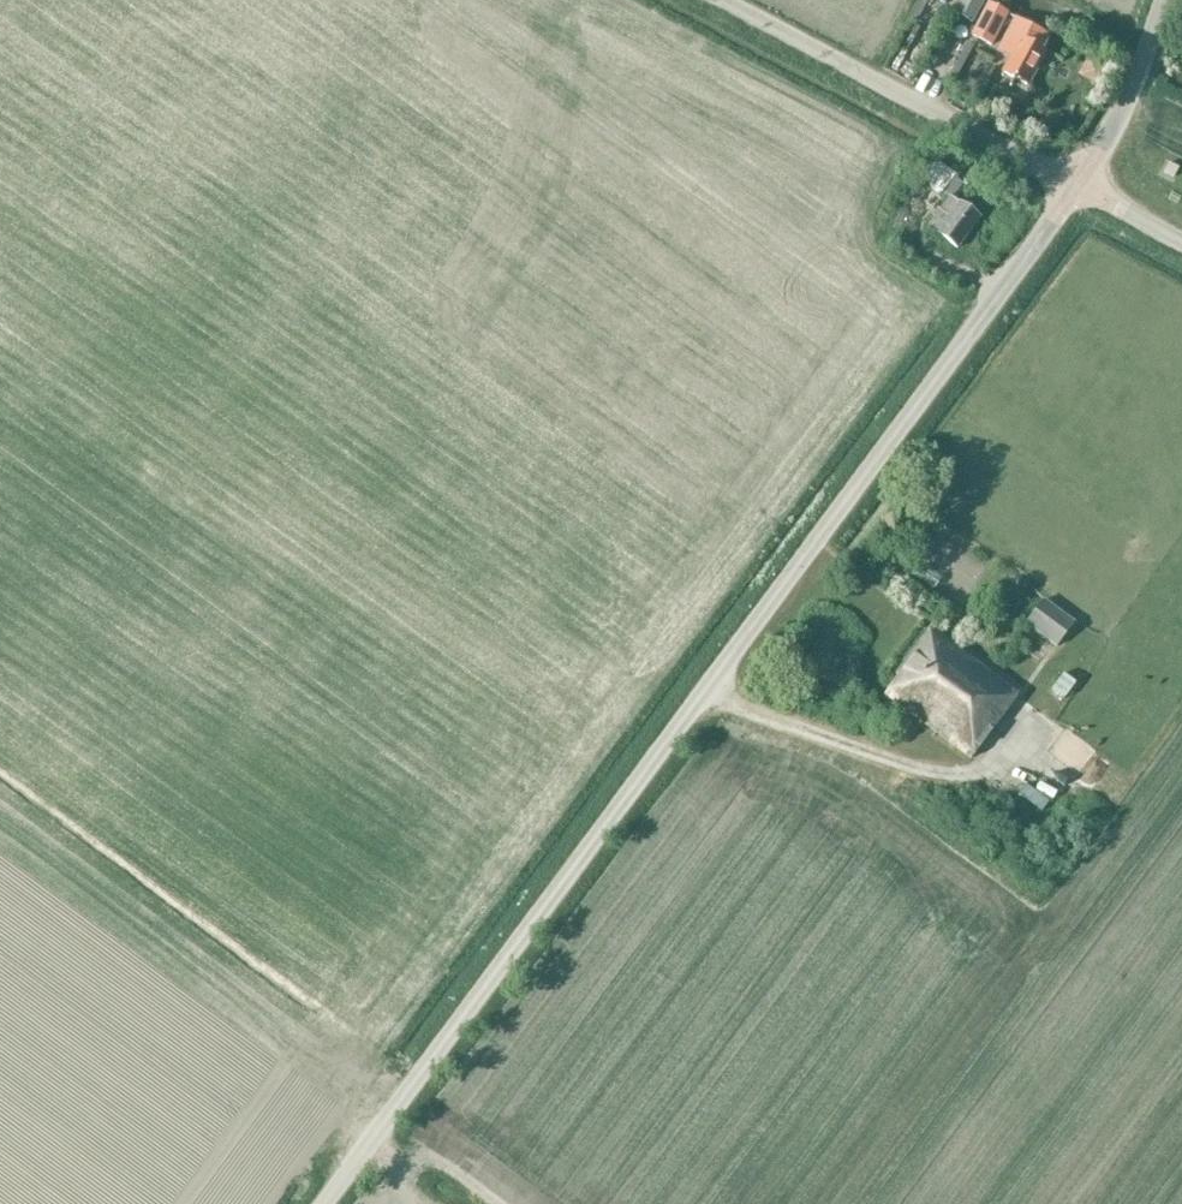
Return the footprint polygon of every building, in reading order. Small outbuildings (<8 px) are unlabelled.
[(986,1),(985,0),(961,0),(958,6),(953,14),(972,25),(986,1)] [(1008,16),(987,4),(970,37),(991,48),(1008,16)] [(1026,88),(1045,51),(1043,50),(1049,38),(1016,19),(1000,52),(1011,59),(1003,75),(1026,88)] [(940,63),(958,47),(944,31),(926,47),(940,63)] [(1090,57),(1079,75),(1099,86),(1110,67),(1090,57)] [(916,181),(929,189),(943,197),(957,172),(930,157),(916,181)] [(982,220),(960,204),(950,197),(939,211),(935,208),(931,216),(933,219),(928,227),(958,251),(982,220)] [(1075,624),(1044,600),(1025,625),(1056,649),(1075,624)] [(971,759),(1019,696),(928,629),(893,675),(895,677),(883,694),(971,759)] [(1063,676),(1051,692),(1063,701),(1075,685),(1063,676)]
